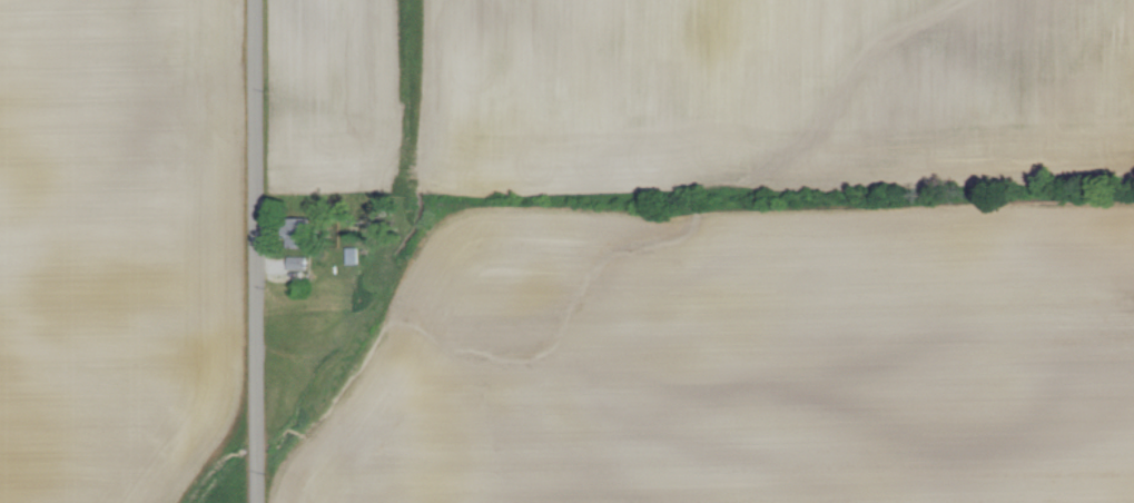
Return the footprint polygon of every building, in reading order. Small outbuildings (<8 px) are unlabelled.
[(298,245),(312,246),(314,217),(299,216),(298,245)] [(305,257),(292,258),(293,269),(307,267),(305,257)]
